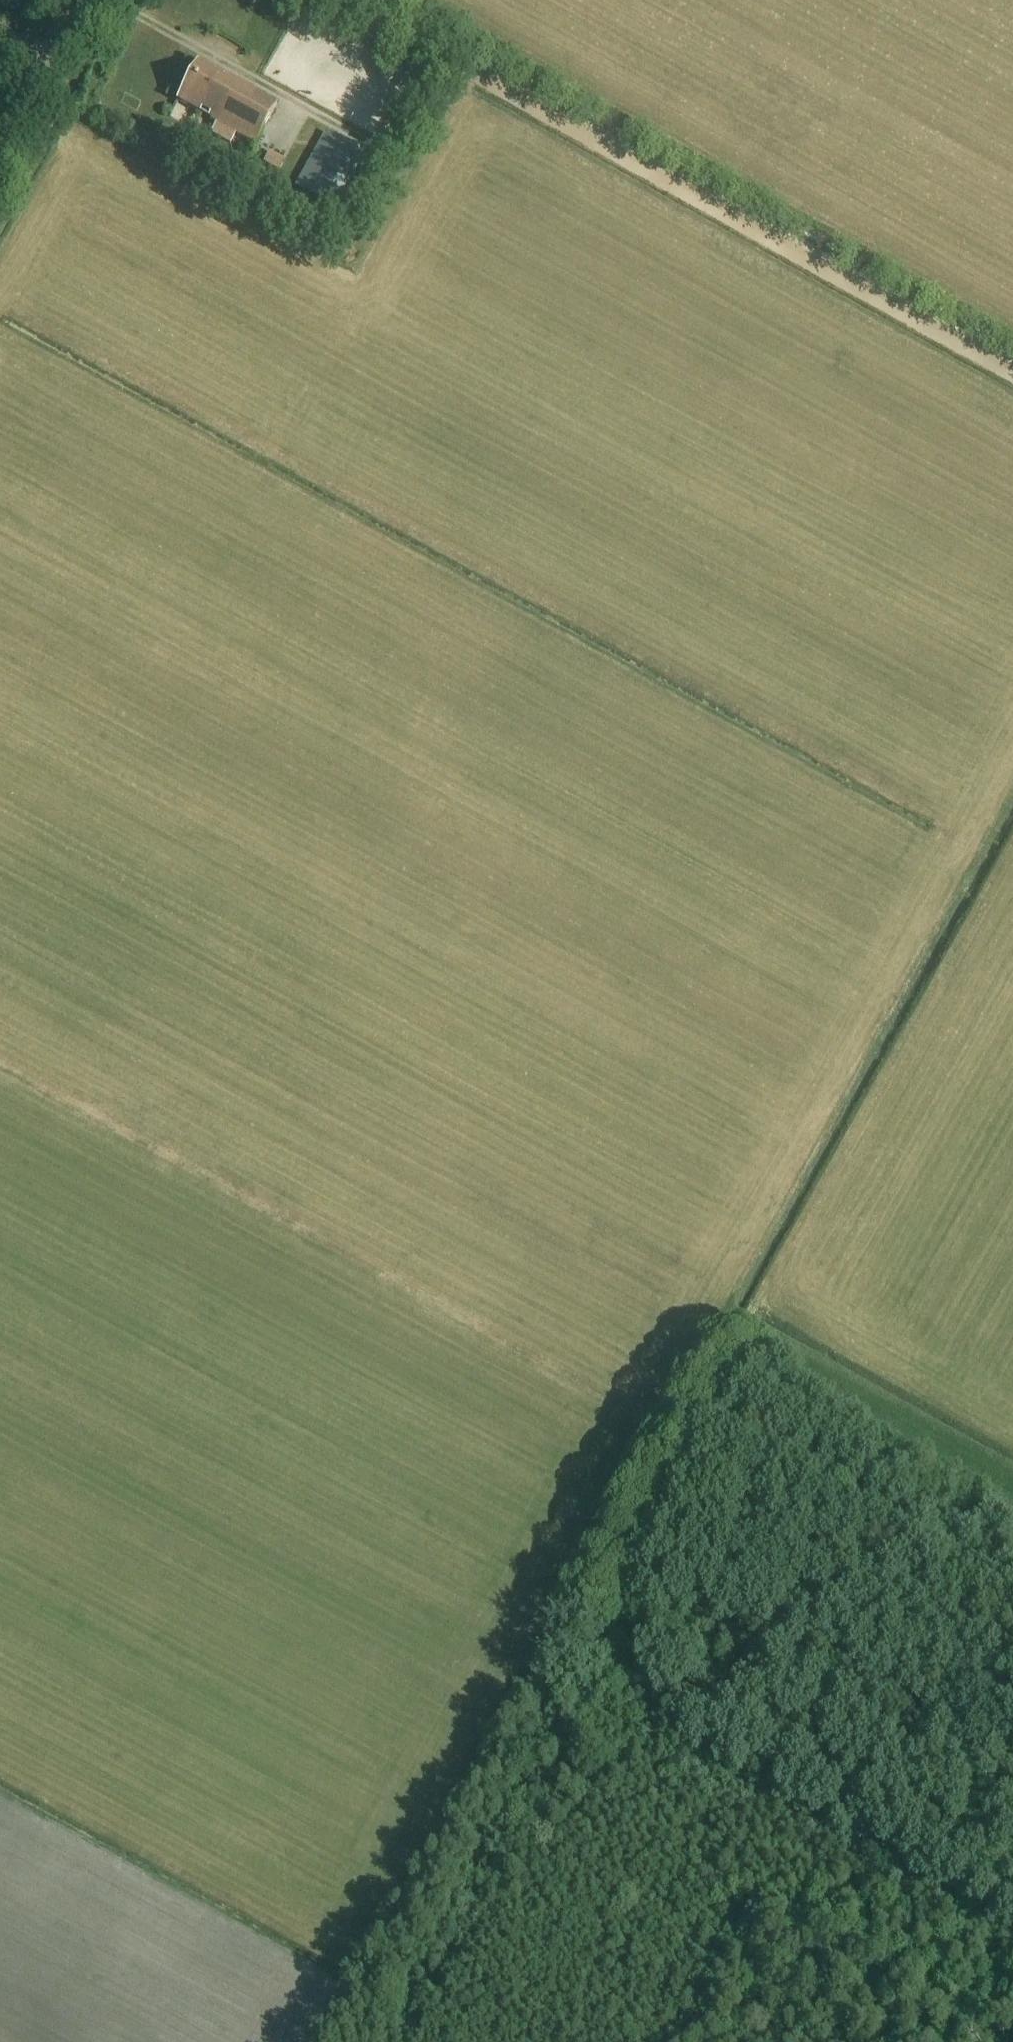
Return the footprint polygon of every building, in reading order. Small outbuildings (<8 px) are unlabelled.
[(255,146),(276,107),(199,64),(177,103),(209,122),(255,146)] [(334,210),(364,156),(325,134),(296,187),(334,210)]
